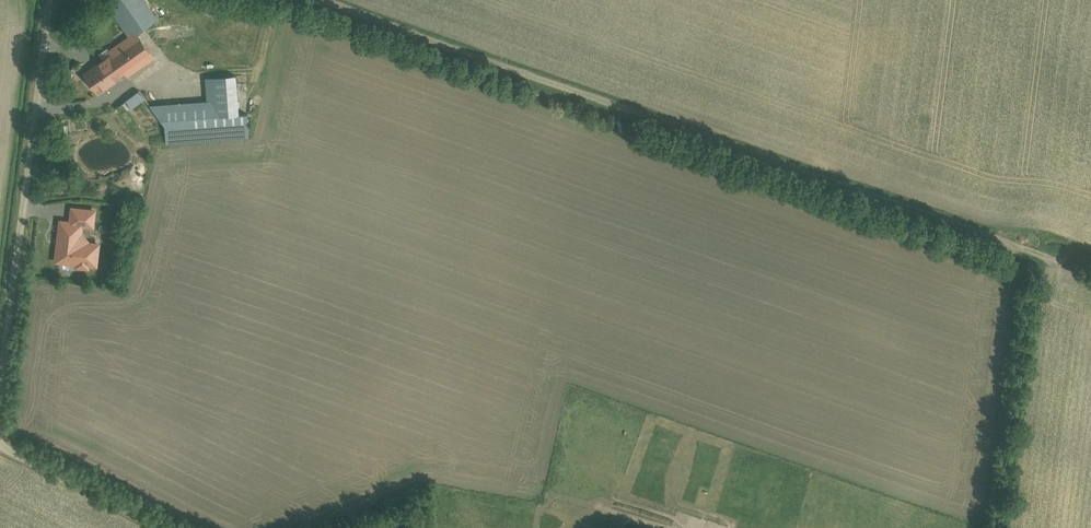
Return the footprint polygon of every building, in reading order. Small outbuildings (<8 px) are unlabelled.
[(125,32),(78,68),(97,92),(149,52),(132,30),(151,15),(140,0),(108,0),(103,4),(125,32)] [(203,73),(204,98),(142,100),(133,87),(111,101),(136,138),(158,124),(162,124),(162,138),(244,135),(243,107),(231,108),(230,72),(203,73)] [(73,223),(62,222),(59,263),(79,265),(79,270),(94,271),(94,268),(102,269),(104,245),(97,244),(89,235),(89,229),(98,229),(100,211),(74,210),(73,223)]
